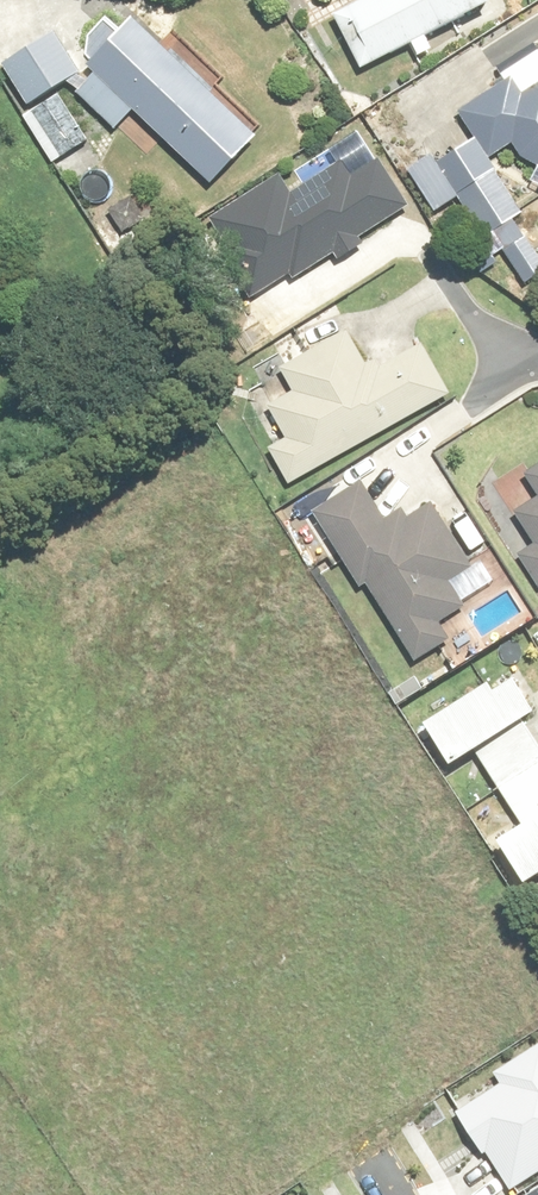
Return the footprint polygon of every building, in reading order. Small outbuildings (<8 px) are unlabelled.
[(334,18),(361,73),(487,10),(482,0),(369,0),(334,18)] [(85,71),(92,77),(76,94),(113,129),(129,112),(207,186),(252,139),(129,24),(85,71)] [(537,62),(534,57),(497,80),(500,85),(458,111),(489,161),(511,147),(537,171),(537,61),(537,62)] [(41,70),(5,91),(63,186),(98,165),(41,70)] [(481,280),(500,267),(494,258),(501,253),(520,283),(537,272),(537,263),(511,221),(521,215),(473,141),(436,165),(483,238),(462,251),(481,280)] [(277,175),(206,218),(255,298),(294,274),(297,277),(410,208),(382,161),(345,183),(334,164),(287,192),(277,175)] [(451,396),(424,347),(377,373),(352,330),(282,369),(292,386),(264,401),(285,438),(265,448),(287,487),(451,396)] [(521,474),(534,495),(512,508),(535,545),(517,556),(537,590),(537,463),(521,474)] [(356,481),(309,508),(356,588),(361,585),(406,662),(452,635),(445,623),(467,610),(451,584),(467,574),(429,508),(408,520),(404,512),(382,525),(356,481)] [(422,722),(450,768),(476,752),(520,824),(496,839),(523,885),(537,876),(537,746),(520,716),(537,706),(513,667),(422,722)] [(455,1117),(479,1156),(483,1154),(507,1192),(537,1173),(537,1053),(496,1079),(502,1089),(455,1117)]
